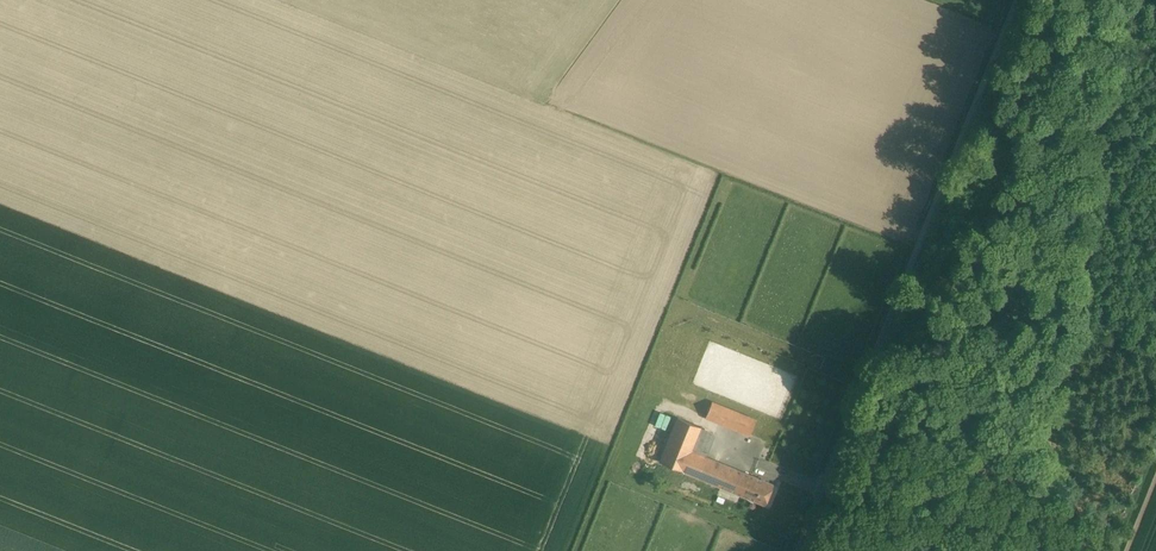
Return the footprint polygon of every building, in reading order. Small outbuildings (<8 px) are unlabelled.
[(755,420),(711,403),(704,420),(749,437),(755,420)] [(675,418),(657,461),(682,471),(689,451),(699,428),(675,418)] [(728,467),(689,451),(682,471),(720,486),(728,467)] [(755,478),(728,467),(720,486),(747,497),(755,478)] [(772,485),(755,478),(747,497),(764,504),(772,485)]
